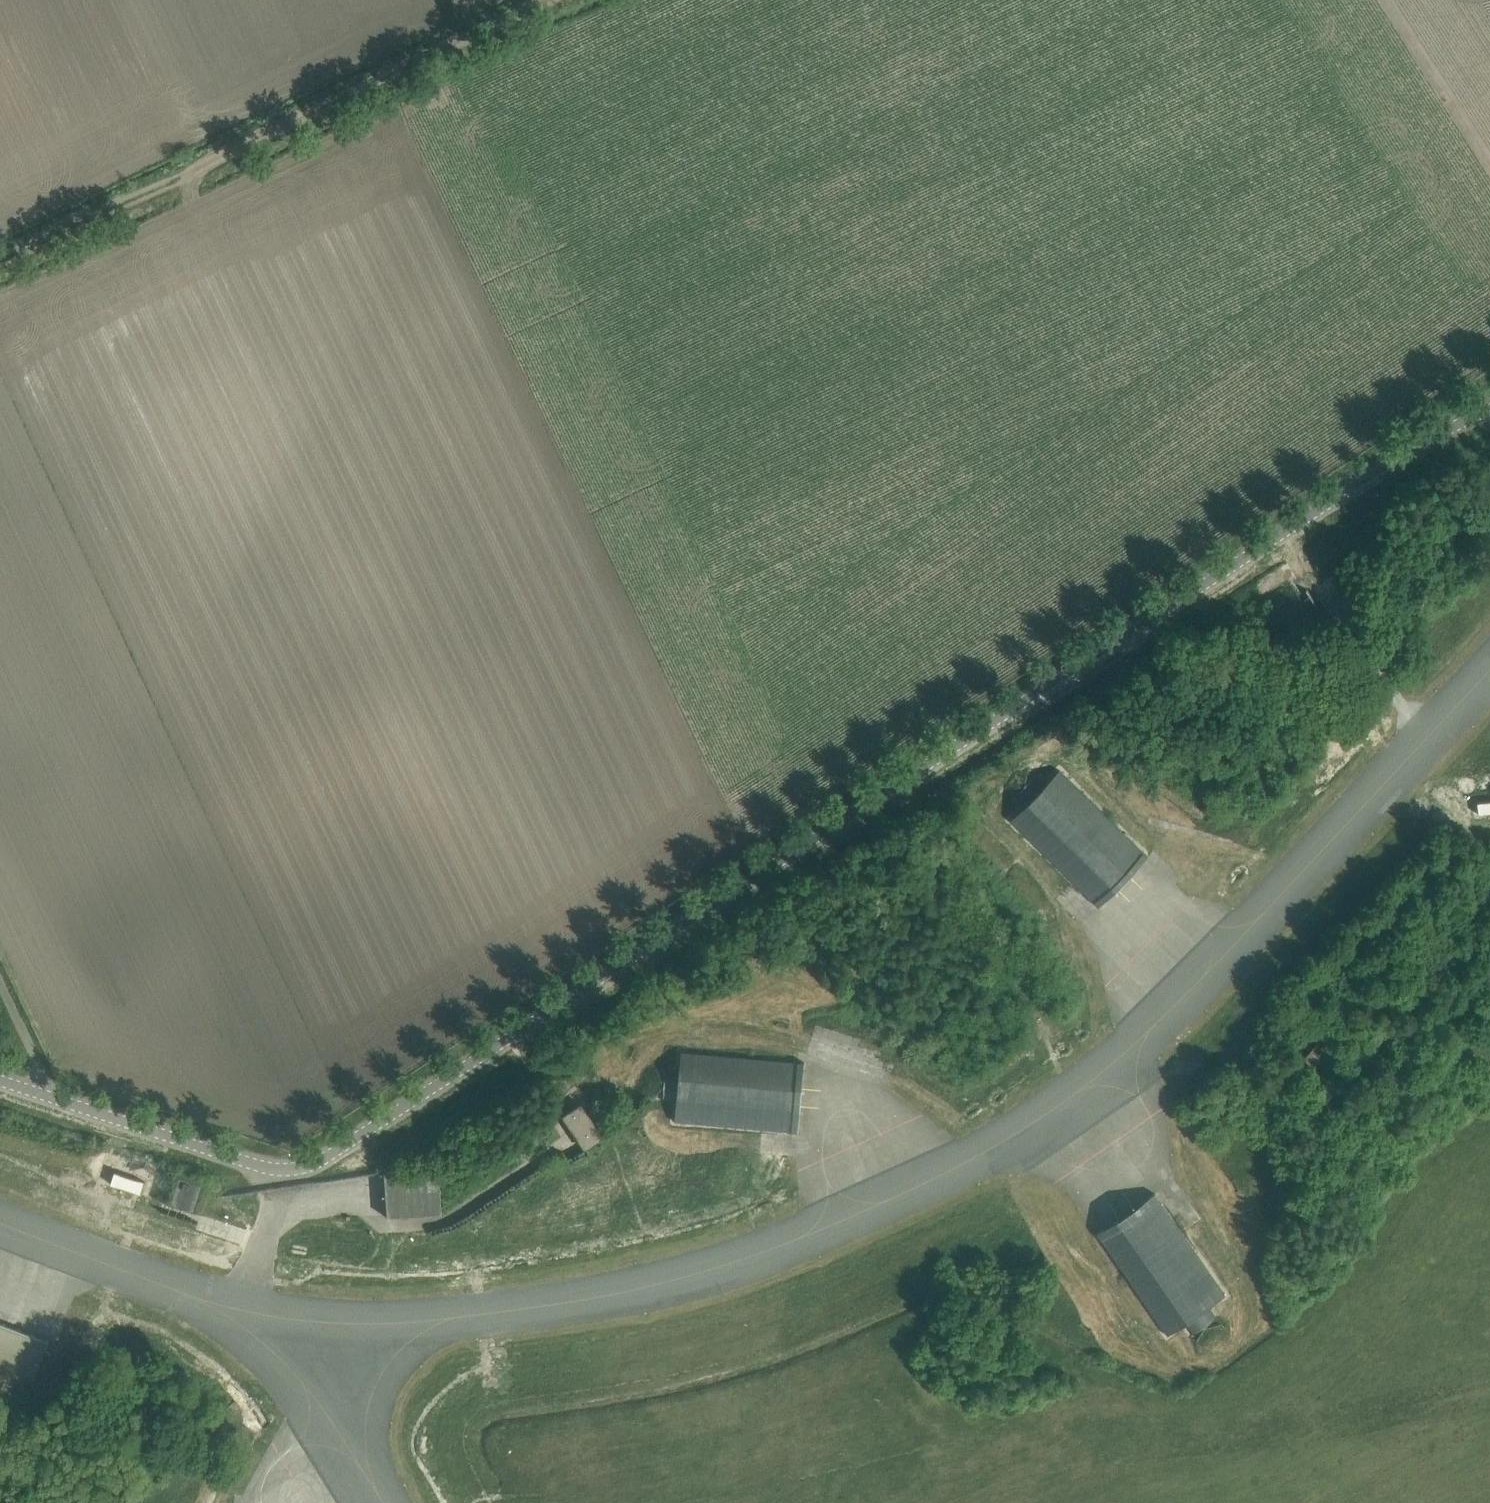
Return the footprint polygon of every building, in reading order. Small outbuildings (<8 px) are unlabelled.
[(1289,580),(1288,581),(1327,641),(1328,640),(1289,580)] [(1148,857),(1060,769),(1046,784),(1036,774),(1015,795),(1025,805),(1011,819),(1073,882),(1098,907),(1148,857)] [(1328,1053),(1318,1043),(1305,1058),(1316,1067),(1328,1053)] [(663,1099),(677,1100),(675,1120),(798,1132),(804,1062),(681,1050),(679,1070),(666,1069),(663,1099)] [(603,1137),(582,1104),(564,1116),(585,1149),(603,1137)] [(388,1217),(391,1217),(392,1215),(442,1212),(439,1169),(389,1172),(387,1171),(385,1171),(388,1217)] [(1182,1233),(1155,1193),(1097,1233),(1167,1335),(1184,1324),(1192,1335),(1216,1318),(1209,1307),(1225,1295),(1182,1233)] [(34,1379),(49,1340),(0,1321),(0,1366),(34,1379)]
